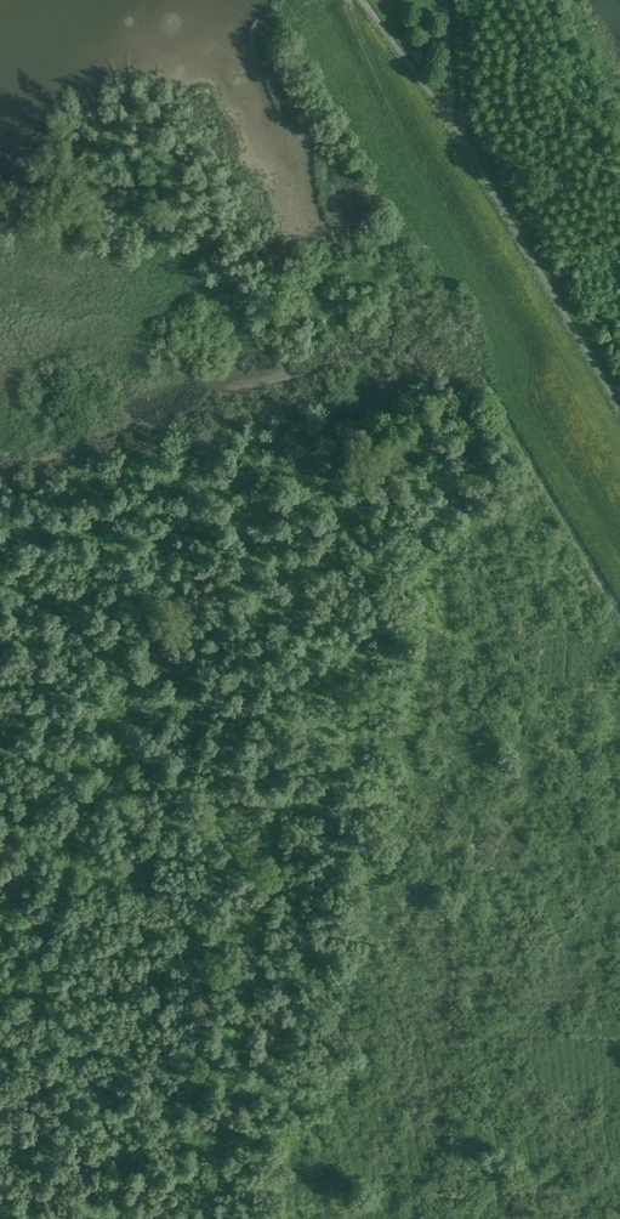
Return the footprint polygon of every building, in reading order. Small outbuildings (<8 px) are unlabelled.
[(430,59),(422,45),(410,52),(418,66),(430,59)]
